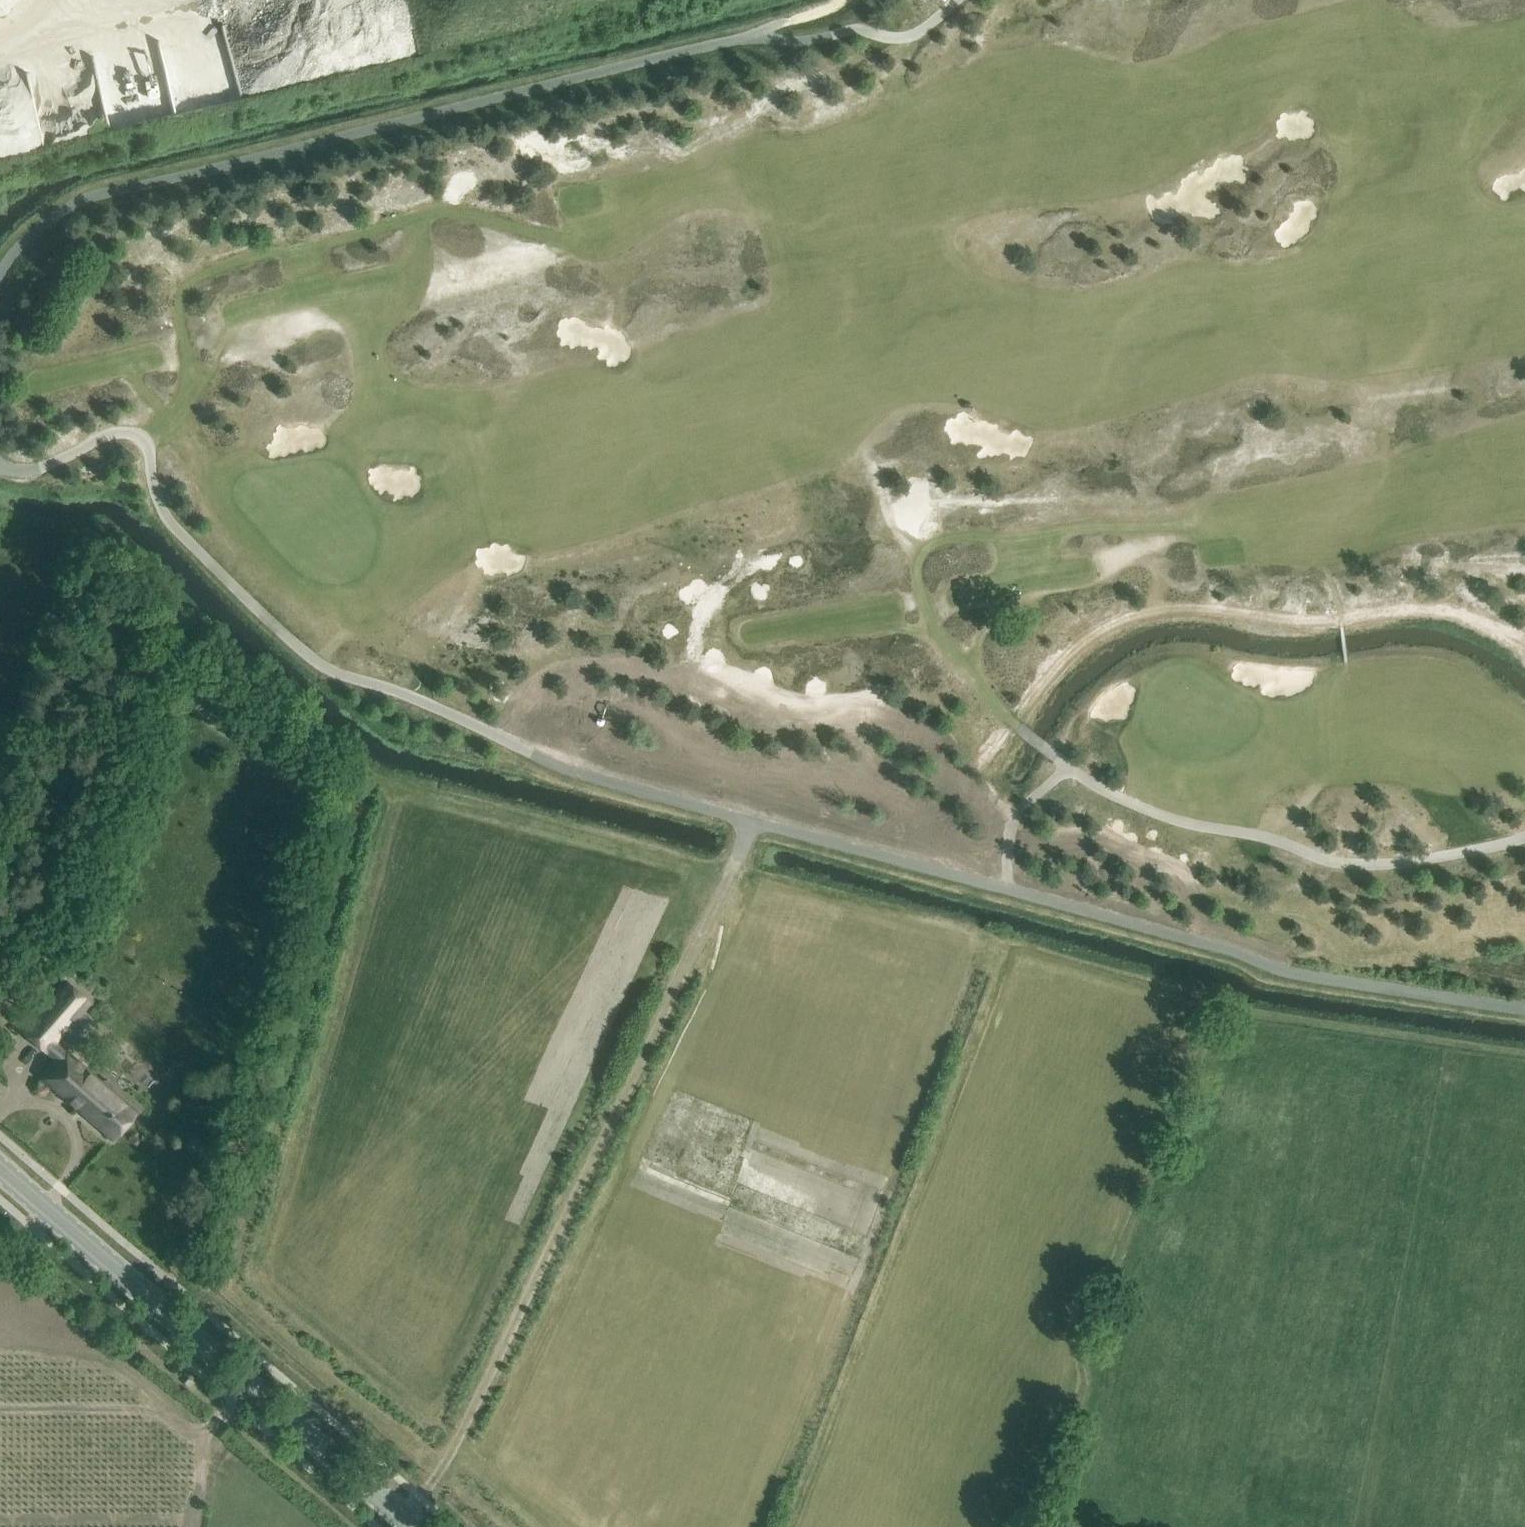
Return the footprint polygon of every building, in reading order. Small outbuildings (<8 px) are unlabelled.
[(106,37),(105,72),(160,72),(160,38),(106,37)] [(92,1003),(65,979),(21,1031),(47,1054),(92,1003)] [(101,1081),(65,1049),(43,1075),(43,1074),(42,1075),(113,1137),(135,1112),(112,1091),(115,1088),(115,1085),(107,1078),(104,1079),(101,1081)]
